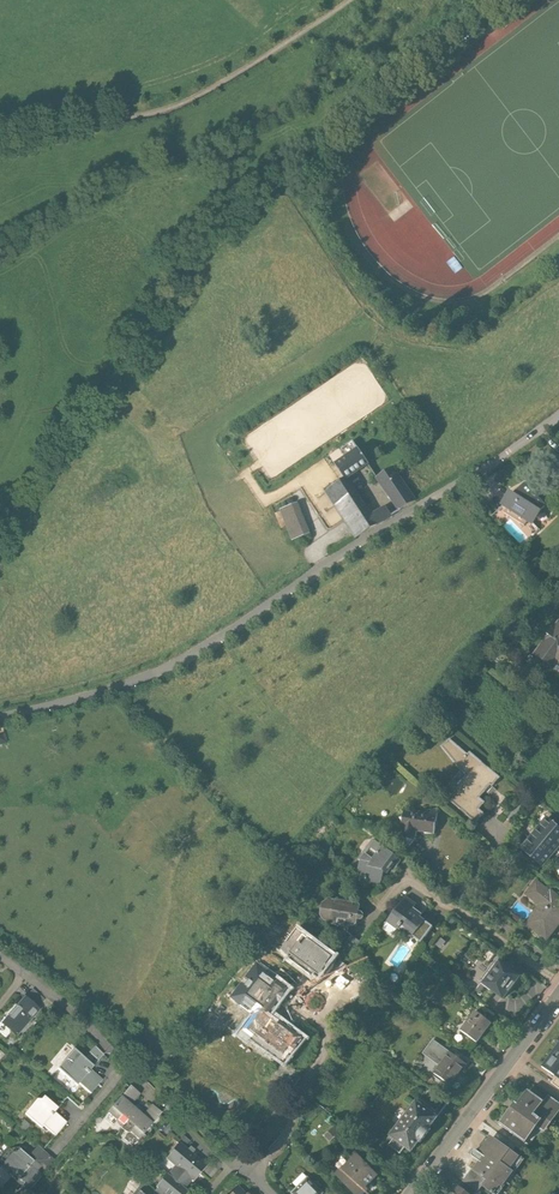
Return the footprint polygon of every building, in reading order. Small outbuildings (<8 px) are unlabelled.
[(345,459),(335,466),(344,479),(345,479),(368,464),(352,441),(339,450),(345,459)] [(548,476),(558,489),(558,466),(548,476)] [(392,468),(376,478),(400,511),(415,501),(392,468)] [(326,491),(356,538),(392,515),(388,509),(385,508),(384,508),(371,515),(345,479),(344,479),(326,491)] [(554,507),(533,484),(525,492),(530,499),(524,504),(539,520),(554,507)] [(527,532),(539,520),(524,504),(520,500),(508,512),(527,532)] [(295,505),(281,510),(293,540),(307,535),(295,505)] [(543,651),(558,663),(558,629),(543,651)] [(450,792),(484,820),(492,811),(487,806),(493,799),(487,794),(497,781),(501,784),(509,775),(478,749),(476,751),(458,736),(449,743),(475,774),(466,784),(461,779),(450,792)] [(436,811),(413,806),(409,825),(413,826),(412,834),(423,836),(424,828),(442,831),(446,808),(436,807),(436,811)] [(546,825),(558,836),(558,818),(555,815),(546,825)] [(546,825),(537,835),(557,852),(558,850),(558,836),(546,825)] [(368,852),(364,877),(389,880),(391,868),(394,870),(405,853),(380,835),(368,852)] [(557,852),(537,835),(528,846),(548,863),(557,852)] [(544,876),(533,890),(547,900),(534,918),(556,935),(558,931),(558,887),(544,876)] [(413,893),(395,918),(418,936),(420,933),(433,916),(428,913),(430,910),(421,904),(424,901),(413,893)] [(335,896),(330,900),(328,911),(332,918),(338,919),(339,921),(357,924),(359,923),(361,923),(365,921),(365,915),(368,916),(371,915),(372,911),(370,908),(367,907),(368,902),(365,898),(344,895),(342,897),(335,896)] [(420,933),(428,939),(441,922),(433,916),(420,933)] [(335,956),(298,927),(278,953),(315,982),(333,959),(335,956)] [(529,970),(508,955),(495,972),(493,971),(490,976),(513,992),(529,970)] [(270,973),(268,972),(267,972),(257,965),(233,998),(255,1014),(242,1031),(283,1062),(285,1064),(286,1063),(305,1038),(281,1021),(278,1025),(268,1018),(290,989),(270,974),(270,973)] [(40,985),(33,993),(45,1004),(53,996),(40,985)] [(13,1033),(19,1027),(24,1032),(30,1025),(28,1023),(45,1004),(33,993),(25,1002),(23,1001),(3,1024),(13,1033)] [(497,1020),(482,1009),(468,1027),(483,1039),(497,1020)] [(474,1060),(441,1036),(431,1049),(448,1062),(442,1070),(458,1081),(474,1060)] [(0,1041),(0,1042),(0,1059),(3,1062),(12,1052),(0,1041)] [(549,1063),(558,1070),(558,1049),(549,1063)] [(80,1053),(68,1067),(85,1081),(86,1079),(99,1090),(110,1077),(98,1067),(101,1063),(87,1050),(85,1053),(80,1053)] [(118,1119),(124,1125),(137,1110),(132,1104),(141,1094),(131,1085),(108,1111),(110,1113),(105,1118),(113,1125),(118,1119)] [(507,1119),(522,1130),(533,1138),(545,1122),(550,1115),(542,1110),(551,1097),(536,1086),(526,1100),(523,1098),(507,1119)] [(44,1095),(33,1109),(50,1123),(52,1121),(64,1131),(74,1119),(62,1109),(66,1104),(51,1092),(49,1095),(44,1095)] [(551,1097),(542,1110),(550,1115),(545,1122),(553,1128),(558,1119),(558,1095),(555,1092),(551,1097)] [(414,1142),(419,1146),(446,1112),(425,1096),(393,1138),(408,1150),(414,1142)] [(143,1115),(137,1110),(124,1125),(132,1131),(125,1139),(133,1146),(162,1112),(153,1104),(143,1115)] [(342,1123),(333,1131),(339,1138),(348,1130),(342,1123)] [(522,1130),(517,1138),(523,1142),(532,1148),(537,1141),(533,1138),(522,1130)] [(507,1138),(500,1132),(487,1150),(484,1147),(480,1152),(488,1158),(481,1166),(495,1176),(491,1182),(502,1190),(508,1182),(511,1184),(522,1168),(519,1166),(528,1153),(520,1147),(507,1138)] [(511,1133),(507,1138),(520,1147),(523,1142),(517,1138),(511,1133)] [(183,1161),(183,1162),(200,1176),(201,1177),(213,1162),(187,1140),(175,1154),(183,1161)] [(0,1172),(0,1173),(11,1182),(21,1170),(26,1175),(28,1173),(33,1177),(26,1185),(34,1191),(51,1170),(46,1166),(52,1159),(58,1165),(65,1157),(46,1141),(40,1148),(44,1152),(41,1156),(28,1144),(25,1147),(21,1147),(0,1172)] [(344,1171),(367,1193),(376,1186),(373,1183),(386,1172),(363,1148),(358,1153),(360,1155),(344,1171)] [(200,1176),(183,1162),(165,1182),(166,1183),(179,1193),(190,1193),(195,1188),(191,1186),(200,1176)] [(486,1189),(491,1182),(495,1176),(481,1166),(480,1165),(471,1177),(486,1189)] [(299,1190),(303,1193),(328,1193),(332,1190),(316,1174),(299,1190)] [(166,1193),(179,1193),(166,1183),(161,1189),(166,1193)] [(246,1183),(234,1193),(256,1193),(246,1183)] [(146,1185),(138,1193),(155,1193),(146,1185)]
